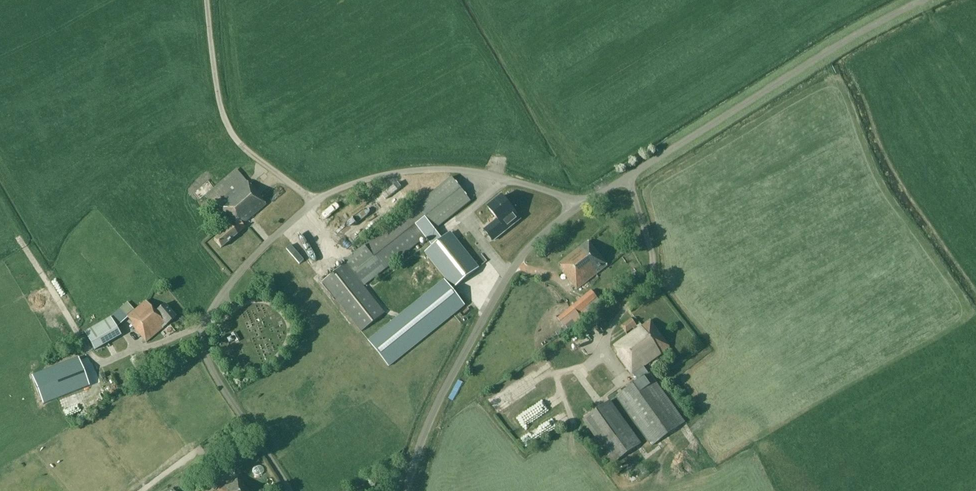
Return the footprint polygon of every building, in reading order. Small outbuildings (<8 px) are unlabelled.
[(315,180),(319,177),(308,164),(305,167),(315,180)] [(266,205),(235,169),(205,195),(233,228),(231,229),(229,226),(213,240),(221,249),(237,235),(236,235),(245,228),(243,224),(266,205)] [(362,287),(424,239),(433,250),(422,258),(441,281),(477,251),(464,235),(463,236),(458,230),(442,242),(434,232),(471,202),(452,178),(344,264),(345,265),(322,283),(361,333),(384,314),(362,287)] [(518,219),(500,197),(486,208),(496,220),(482,230),(491,241),(518,219)] [(177,241),(179,247),(174,249),(177,257),(189,252),(184,239),(177,241)] [(576,290),(606,267),(587,242),(558,264),(564,271),(562,273),(576,290)] [(304,258),(312,268),(317,264),(310,254),(304,258)] [(467,261),(482,280),(491,273),(477,254),(467,261)] [(472,276),(466,280),(472,289),(478,285),(472,276)] [(465,306),(444,280),(368,341),(389,367),(465,306)] [(557,287),(566,295),(572,290),(563,281),(557,287)] [(591,291),(557,319),(567,330),(581,318),(582,319),(602,304),(591,291)] [(145,344),(174,318),(163,306),(154,314),(144,303),(133,312),(126,303),(109,318),(83,333),(94,351),(120,336),(115,327),(116,326),(117,327),(126,319),(131,324),(129,325),(145,344)] [(625,333),(635,326),(630,320),(621,327),(625,333)] [(652,446),(684,423),(649,374),(648,375),(642,367),(669,348),(649,321),(613,348),(618,355),(616,356),(631,376),(631,375),(637,382),(616,397),(652,446)] [(239,341),(235,333),(231,335),(235,343),(239,341)] [(434,356),(435,359),(444,357),(441,345),(428,348),(430,357),(434,356)] [(89,386),(78,358),(31,376),(42,405),(89,386)] [(428,379),(420,398),(425,401),(434,382),(428,379)] [(494,416),(530,396),(521,379),(484,399),(494,416)] [(528,445),(566,423),(551,398),(513,421),(520,431),(528,426),(531,432),(523,436),(528,445)] [(614,464),(640,444),(610,402),(583,422),(614,464)] [(234,476),(217,489),(215,485),(207,490),(245,490),(234,476)]
